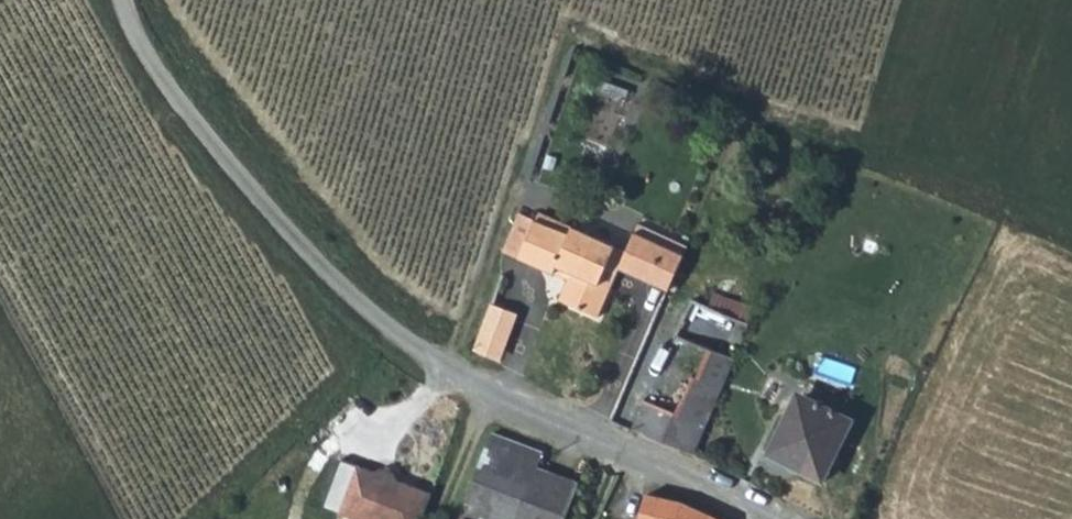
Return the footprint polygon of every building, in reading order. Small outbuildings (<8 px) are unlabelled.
[(561,302),(603,320),(614,292),(603,288),(610,269),(621,273),(671,293),(687,254),(637,234),(629,252),(572,228),(569,234),(521,214),(504,254),(555,274),(557,268),(572,275),(561,302)] [(610,269),(603,288),(614,292),(621,273),(610,269)] [(511,364),(532,301),(498,288),(476,351),(511,364)] [(677,335),(737,360),(752,325),(694,301),(677,335)] [(677,335),(673,341),(634,434),(696,456),(737,360),(677,335)] [(820,481),(848,419),(800,396),(781,436),(774,433),(763,455),(820,481)] [(578,486),(536,470),(543,454),(491,434),(458,518),(566,518),(578,486)] [(432,493),(397,480),(394,473),(383,469),(376,472),(358,465),(340,513),(355,518),(422,518),(432,493)] [(680,505),(645,499),(640,518),(719,518),(680,505)]
